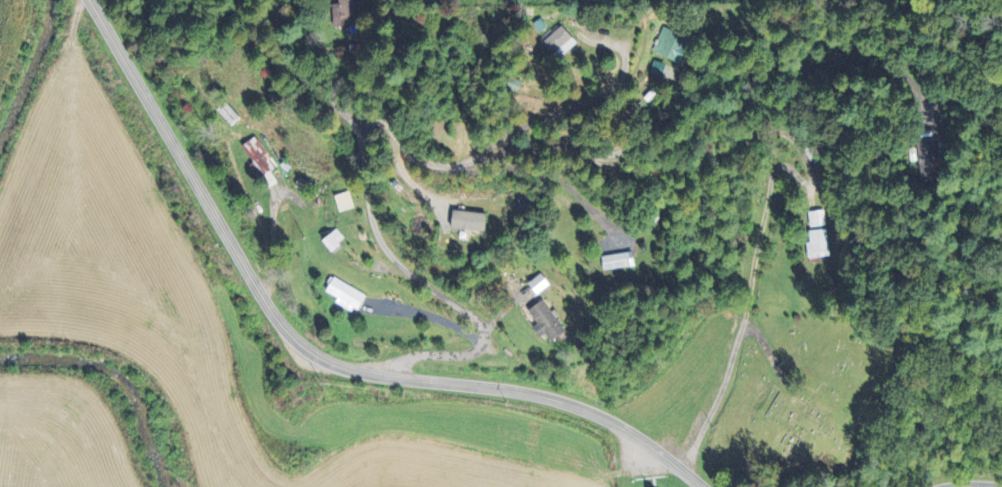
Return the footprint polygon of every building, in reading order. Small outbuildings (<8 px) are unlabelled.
[(353,5),(359,4),(358,0),(337,0),(337,4),(330,5),(331,27),(354,26),(353,5)] [(566,44),(550,28),(531,45),(547,62),(566,44)] [(646,53),(674,64),(684,39),(657,28),(646,53)] [(660,66),(648,61),(644,74),(655,78),(660,66)] [(239,117),(225,102),(216,109),(230,126),(239,117)] [(276,166),(256,135),(239,146),(250,162),(248,164),(266,189),(277,182),(269,170),(276,166)] [(939,179),(932,137),(915,140),(916,147),(908,149),(911,162),(917,161),(920,182),(939,179)] [(336,195),(339,212),(354,208),(350,192),(336,195)] [(447,228),(481,233),(484,215),(451,209),(447,228)] [(809,227),(826,225),(824,209),(807,212),(809,227)] [(327,252),(344,240),(336,228),(319,240),(327,252)] [(831,255),(827,229),(807,231),(809,241),(805,242),(807,258),(831,255)] [(601,270),(632,267),(631,253),(600,256),(601,270)] [(525,283),(533,296),(549,285),(540,273),(525,283)] [(323,291),(336,297),(334,303),(356,313),(365,293),(330,277),(323,291)] [(530,329),(537,338),(543,333),(550,342),(565,330),(541,299),(525,311),(535,324),(530,329)]
